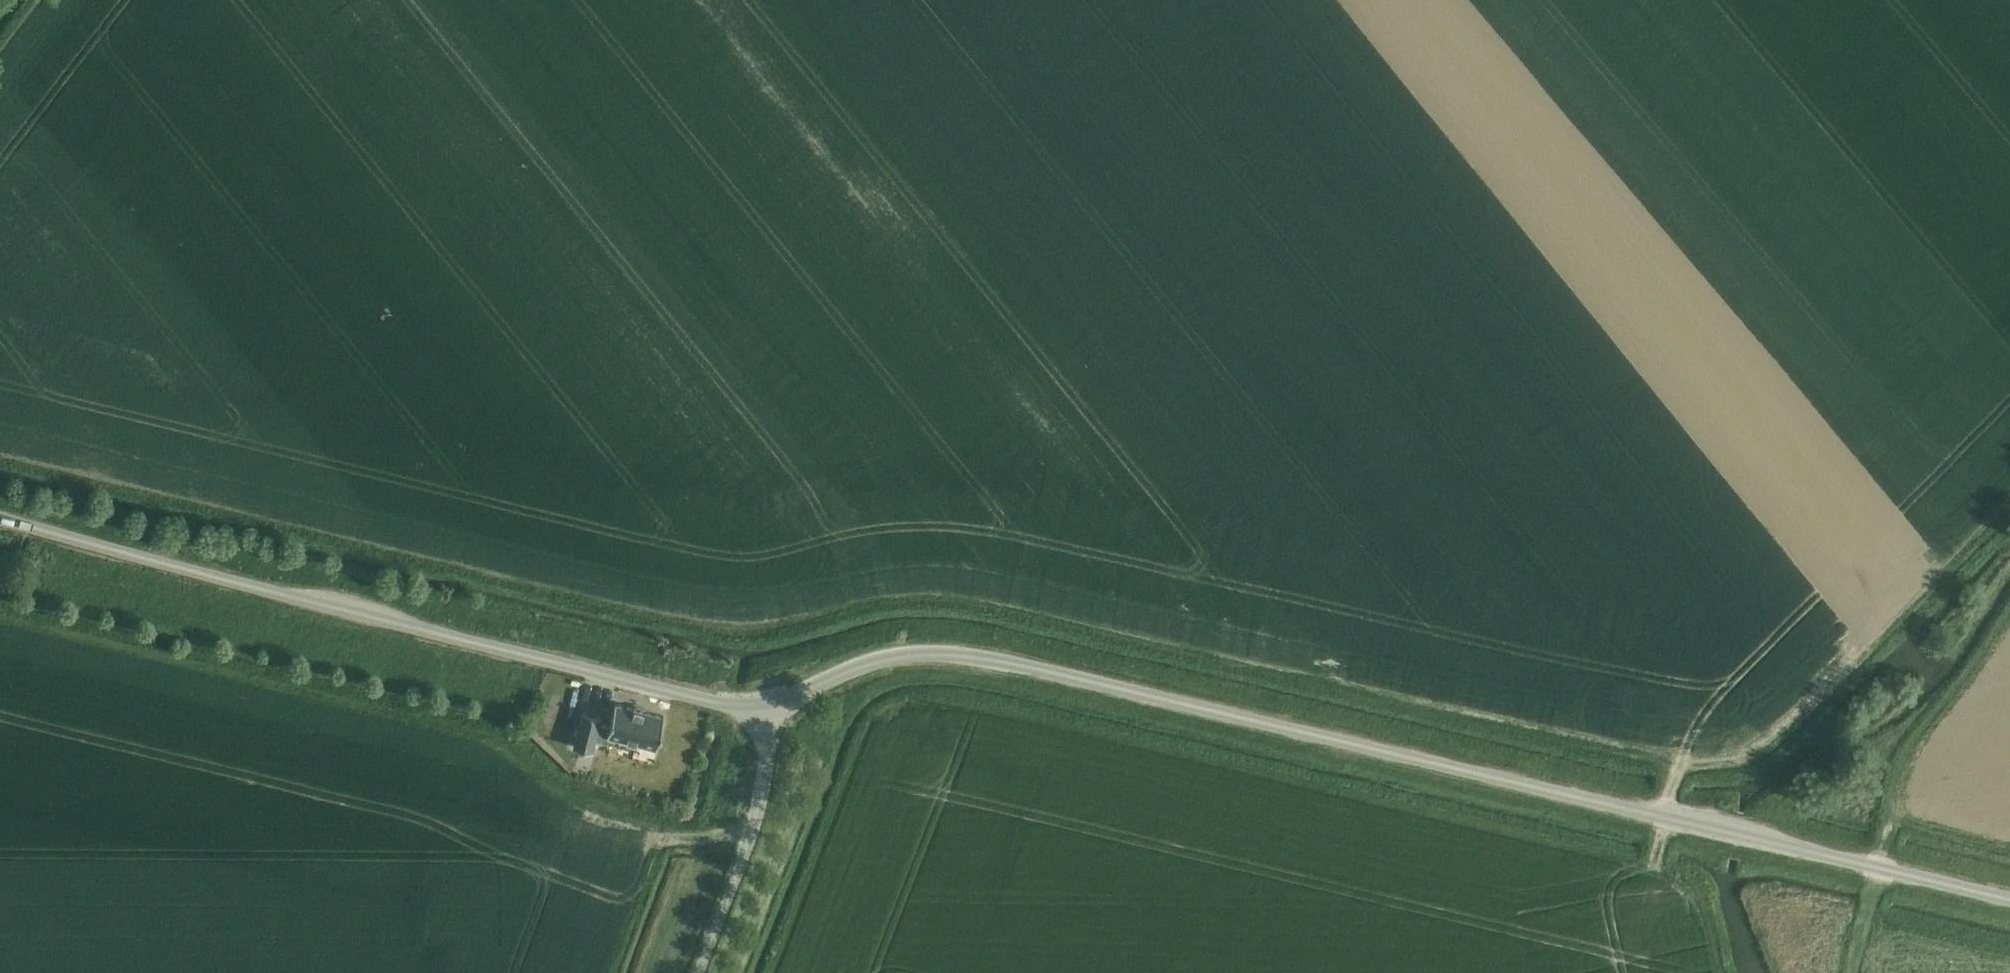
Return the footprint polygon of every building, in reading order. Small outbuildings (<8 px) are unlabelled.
[(663,716),(614,703),(608,726),(598,724),(600,716),(582,712),(573,747),(591,751),(594,738),(605,741),(607,735),(620,738),(620,740),(637,745),(637,743),(655,747),(663,716)]
